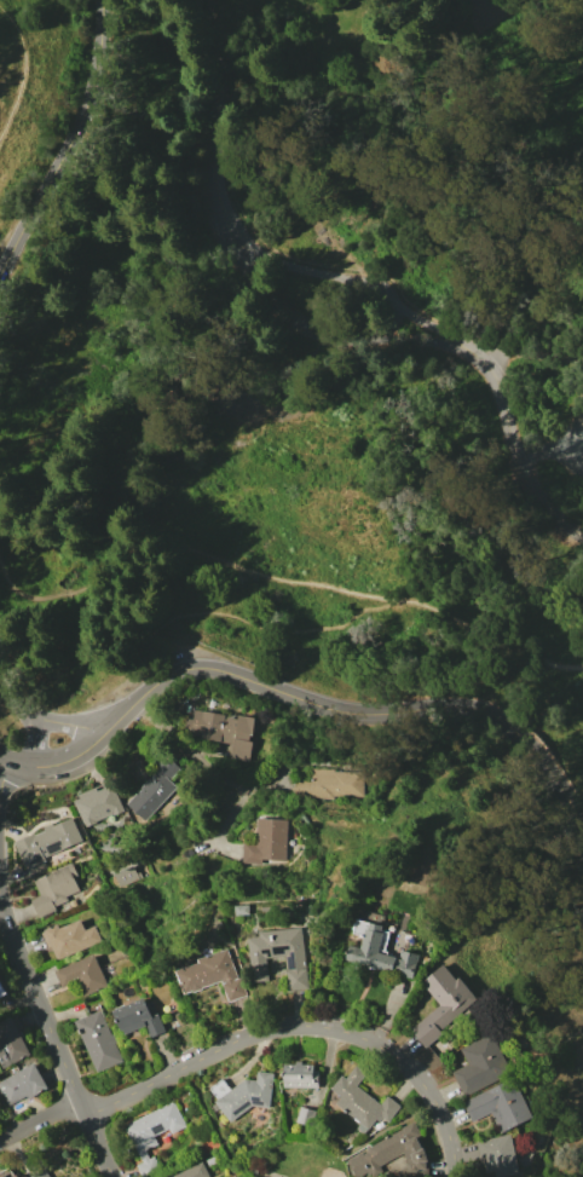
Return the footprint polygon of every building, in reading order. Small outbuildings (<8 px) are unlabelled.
[(186,719),(194,720),(196,709),(238,717),(238,714),(255,717),(252,734),(249,734),(248,740),(252,742),(248,762),(230,758),(232,744),(184,733),(186,719)] [(154,773),(151,771),(164,755),(179,768),(168,779),(175,786),(144,821),(125,803),(154,773)] [(363,770),(312,770),(312,781),(292,781),(292,797),(363,797),(363,770)] [(81,796),(80,794),(110,780),(123,810),(112,814),(112,813),(94,820),(96,821),(83,827),(71,800),(81,796)] [(260,859),(260,864),(241,862),(243,843),(255,844),(258,817),(288,819),(284,860),(260,859)] [(13,842),(33,833),(33,836),(44,831),(42,826),(51,823),(52,826),(73,818),(82,841),(42,858),(45,860),(24,869),(13,842)] [(39,895),(31,881),(71,864),(77,876),(73,877),(79,890),(64,895),(67,900),(52,906),(54,910),(35,917),(28,900),(39,895)] [(119,887),(112,873),(133,865),(139,878),(119,887)] [(44,931),(42,929),(56,924),(58,928),(79,918),(83,929),(94,925),(100,940),(54,959),(50,946),(46,947),(40,933),(44,931)] [(350,945),(360,947),(365,928),(368,929),(370,922),(382,925),(380,931),(383,933),(379,952),(399,958),(402,950),(420,954),(412,979),(345,959),(350,945)] [(259,936),(259,930),(301,927),(307,988),(287,991),(283,956),(266,958),(267,980),(252,981),(247,937),(259,936)] [(197,962),(196,959),(226,948),(237,977),(239,976),(246,994),(227,1002),(220,981),(184,994),(175,970),(197,962)] [(93,953),(106,985),(82,996),(76,981),(62,987),(54,970),(93,953)] [(439,1004),(421,981),(444,964),(456,980),(460,976),(478,999),(439,1029),(441,1033),(423,1048),(409,1029),(439,1004)] [(143,997),(151,1016),(157,1014),(164,1031),(150,1038),(145,1026),(122,1035),(111,1010),(143,997)] [(100,1010),(121,1061),(94,1072),(74,1021),(100,1010)] [(1,1068),(0,1066),(0,1020),(10,1015),(29,1054),(1,1068)] [(467,1063),(458,1049),(491,1032),(512,1072),(463,1097),(450,1072),(467,1063)] [(283,1072),(283,1063),(295,1063),(295,1061),(300,1061),(300,1065),(312,1065),(312,1071),(317,1071),(317,1087),(283,1086),(283,1075),(281,1075),(281,1072),(283,1072)] [(6,1104),(0,1094),(0,1079),(33,1062),(47,1087),(27,1098),(24,1095),(6,1104)] [(341,1075),(345,1079),(356,1066),(365,1073),(356,1085),(380,1104),(387,1095),(400,1106),(388,1121),(381,1117),(379,1120),(376,1118),(364,1133),(357,1127),(360,1123),(346,1112),(345,1113),(340,1109),(341,1108),(335,1103),(340,1097),(330,1089),(341,1075)] [(244,1079),(256,1080),(258,1071),(273,1073),(269,1108),(252,1106),(229,1121),(214,1102),(217,1100),(209,1089),(223,1079),(231,1089),(244,1079)] [(512,1077),(532,1117),(500,1132),(490,1113),(471,1123),(461,1102),(512,1077)] [(161,1172),(152,1176),(140,1176),(134,1165),(140,1161),(122,1125),(172,1101),(185,1126),(171,1133),(168,1129),(152,1136),(156,1143),(143,1149),(148,1159),(152,1156),(161,1172)] [(300,1106),(316,1110),(311,1126),(295,1121),(300,1106)] [(368,1170),(354,1176),(345,1160),(360,1150),(362,1153),(365,1150),(364,1148),(414,1121),(421,1135),(416,1137),(422,1147),(426,1160),(426,1167),(428,1167),(428,1176),(408,1176),(408,1173),(399,1176),(396,1176),(394,1171),(406,1165),(406,1159),(403,1152),(379,1166),(381,1171),(371,1176),(368,1170)] [(519,1173),(504,1176),(494,1176),(492,1171),(485,1172),(483,1161),(479,1161),(474,1141),(509,1132),(519,1173)] [(208,1176),(206,1176),(170,1176),(201,1161),(208,1176)] [(11,1167),(0,1172),(0,1176),(16,1176),(11,1167)] [(42,1167),(49,1176),(28,1176),(42,1167)]
